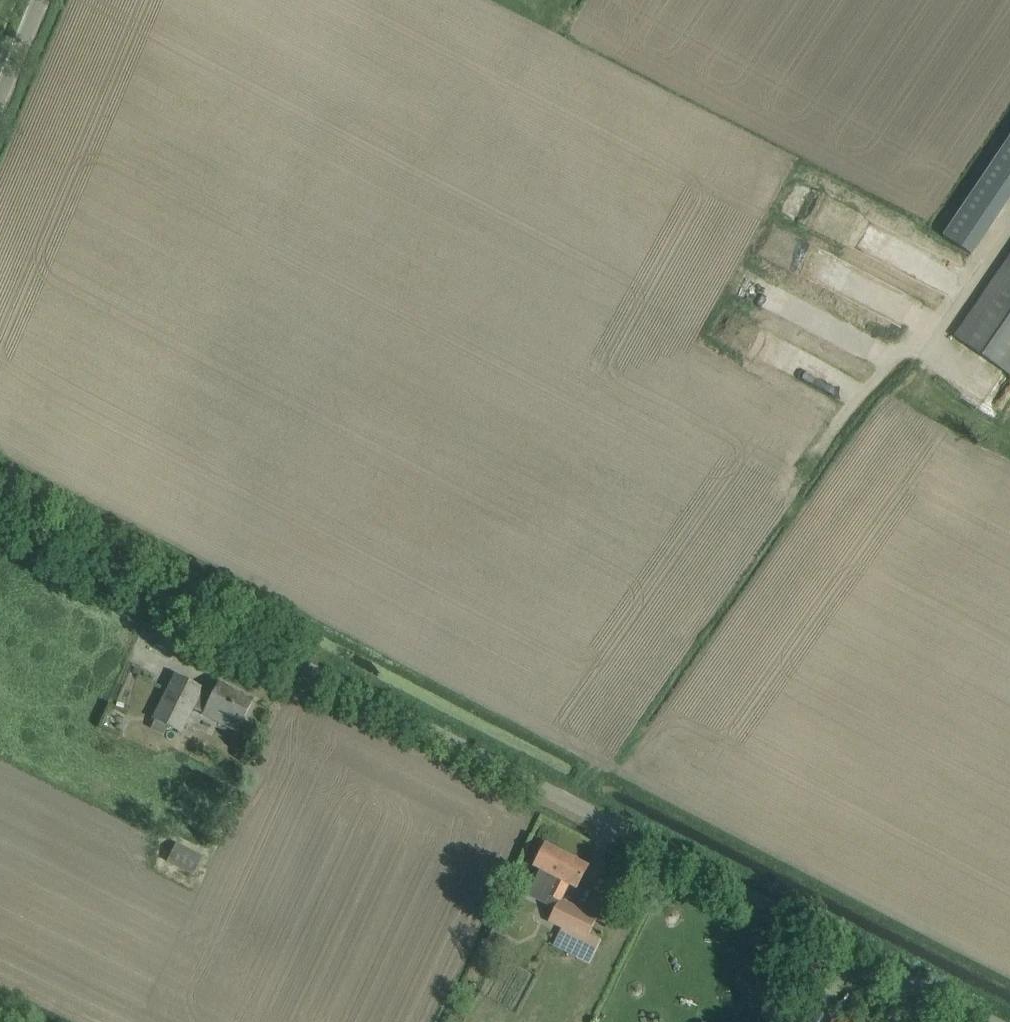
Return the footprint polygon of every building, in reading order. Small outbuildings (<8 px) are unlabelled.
[(955,337),(1009,375),(1009,257),(955,337)] [(177,702),(188,682),(176,676),(156,718),(182,731),(193,711),(177,702)] [(202,689),(188,682),(177,702),(193,711),(194,708),(239,729),(253,699),(220,683),(213,696),(201,690),(202,689)] [(177,840),(167,860),(193,873),(204,853),(177,840)] [(555,910),(549,921),(586,940),(597,919),(560,901),(569,884),(576,888),(587,866),(546,845),(534,867),(540,870),(528,896),(555,910)] [(494,926),(487,940),(499,947),(507,933),(494,926)]
